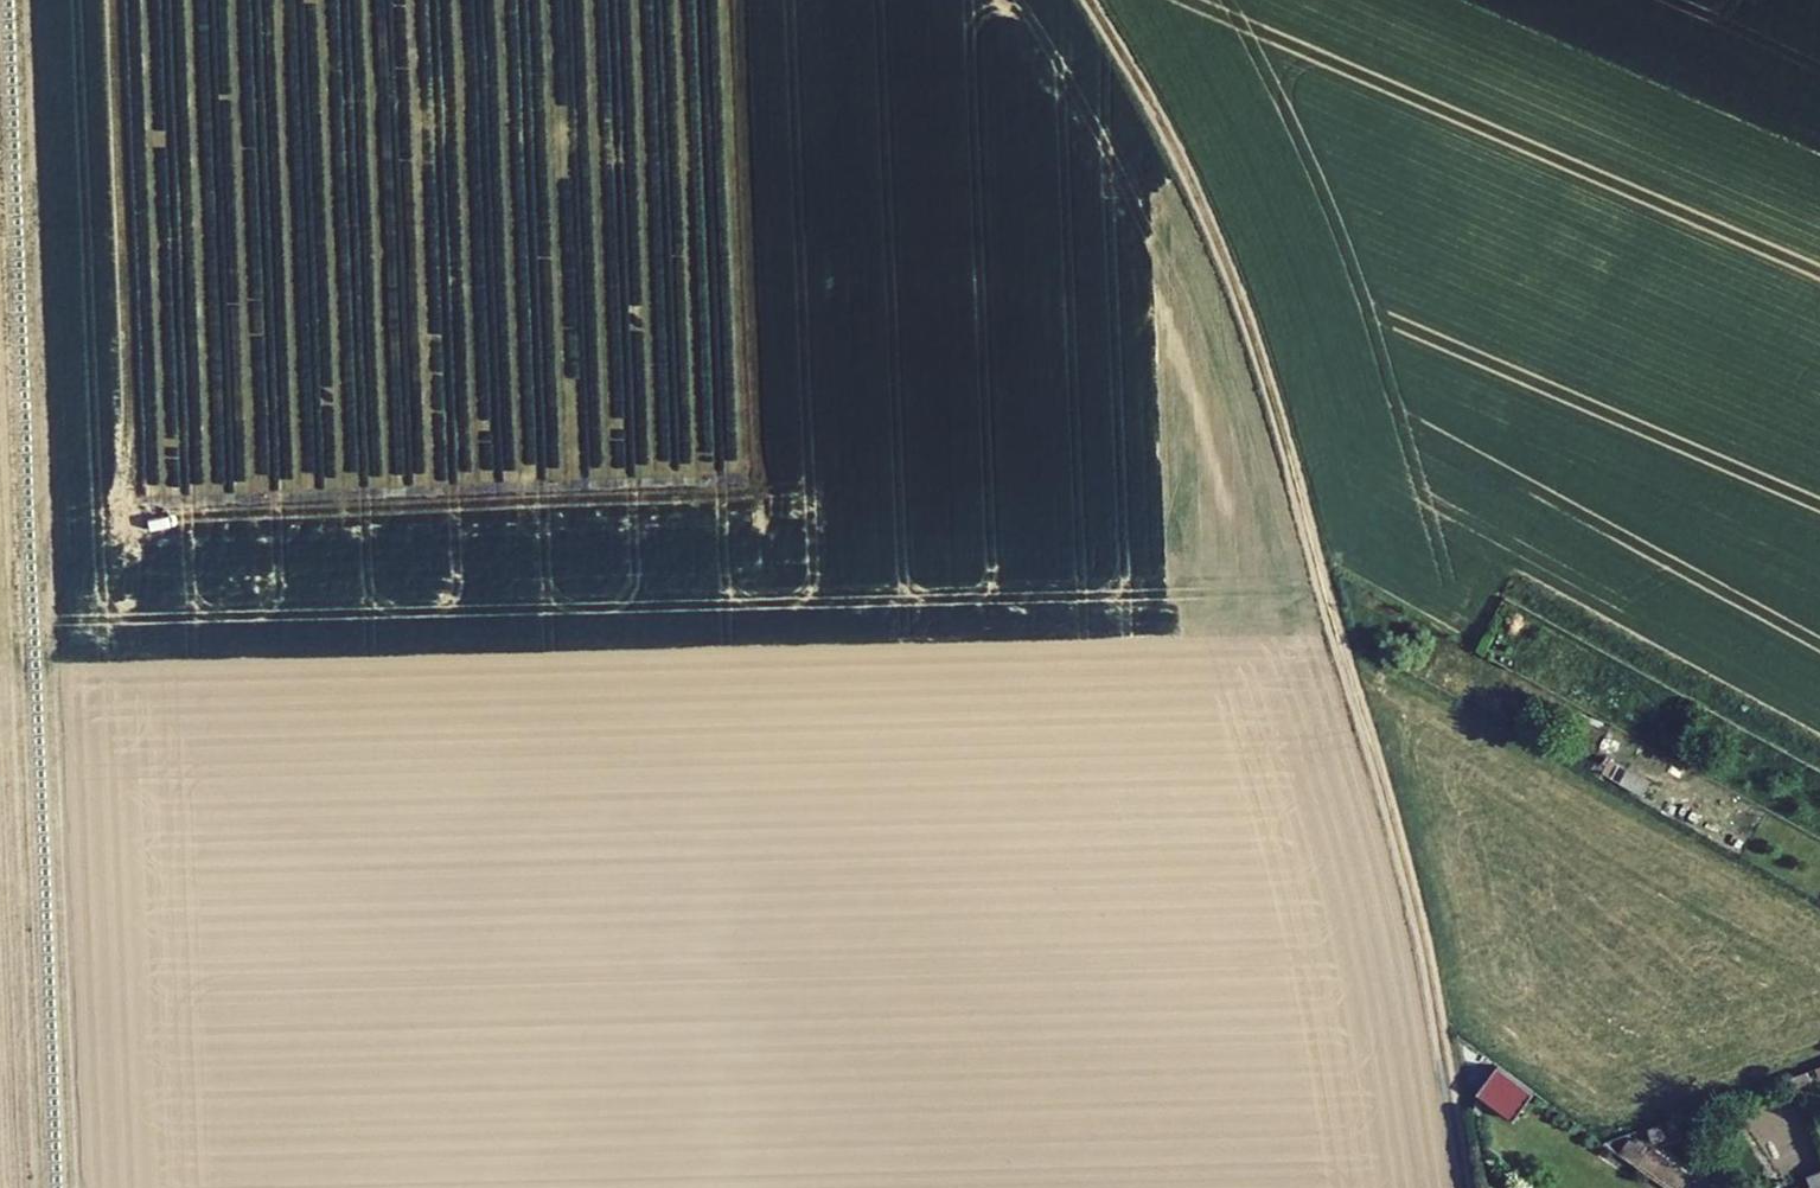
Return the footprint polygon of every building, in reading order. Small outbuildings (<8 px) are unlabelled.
[(1494,1063),(1474,1092),(1512,1119),(1532,1090),(1494,1063)]
